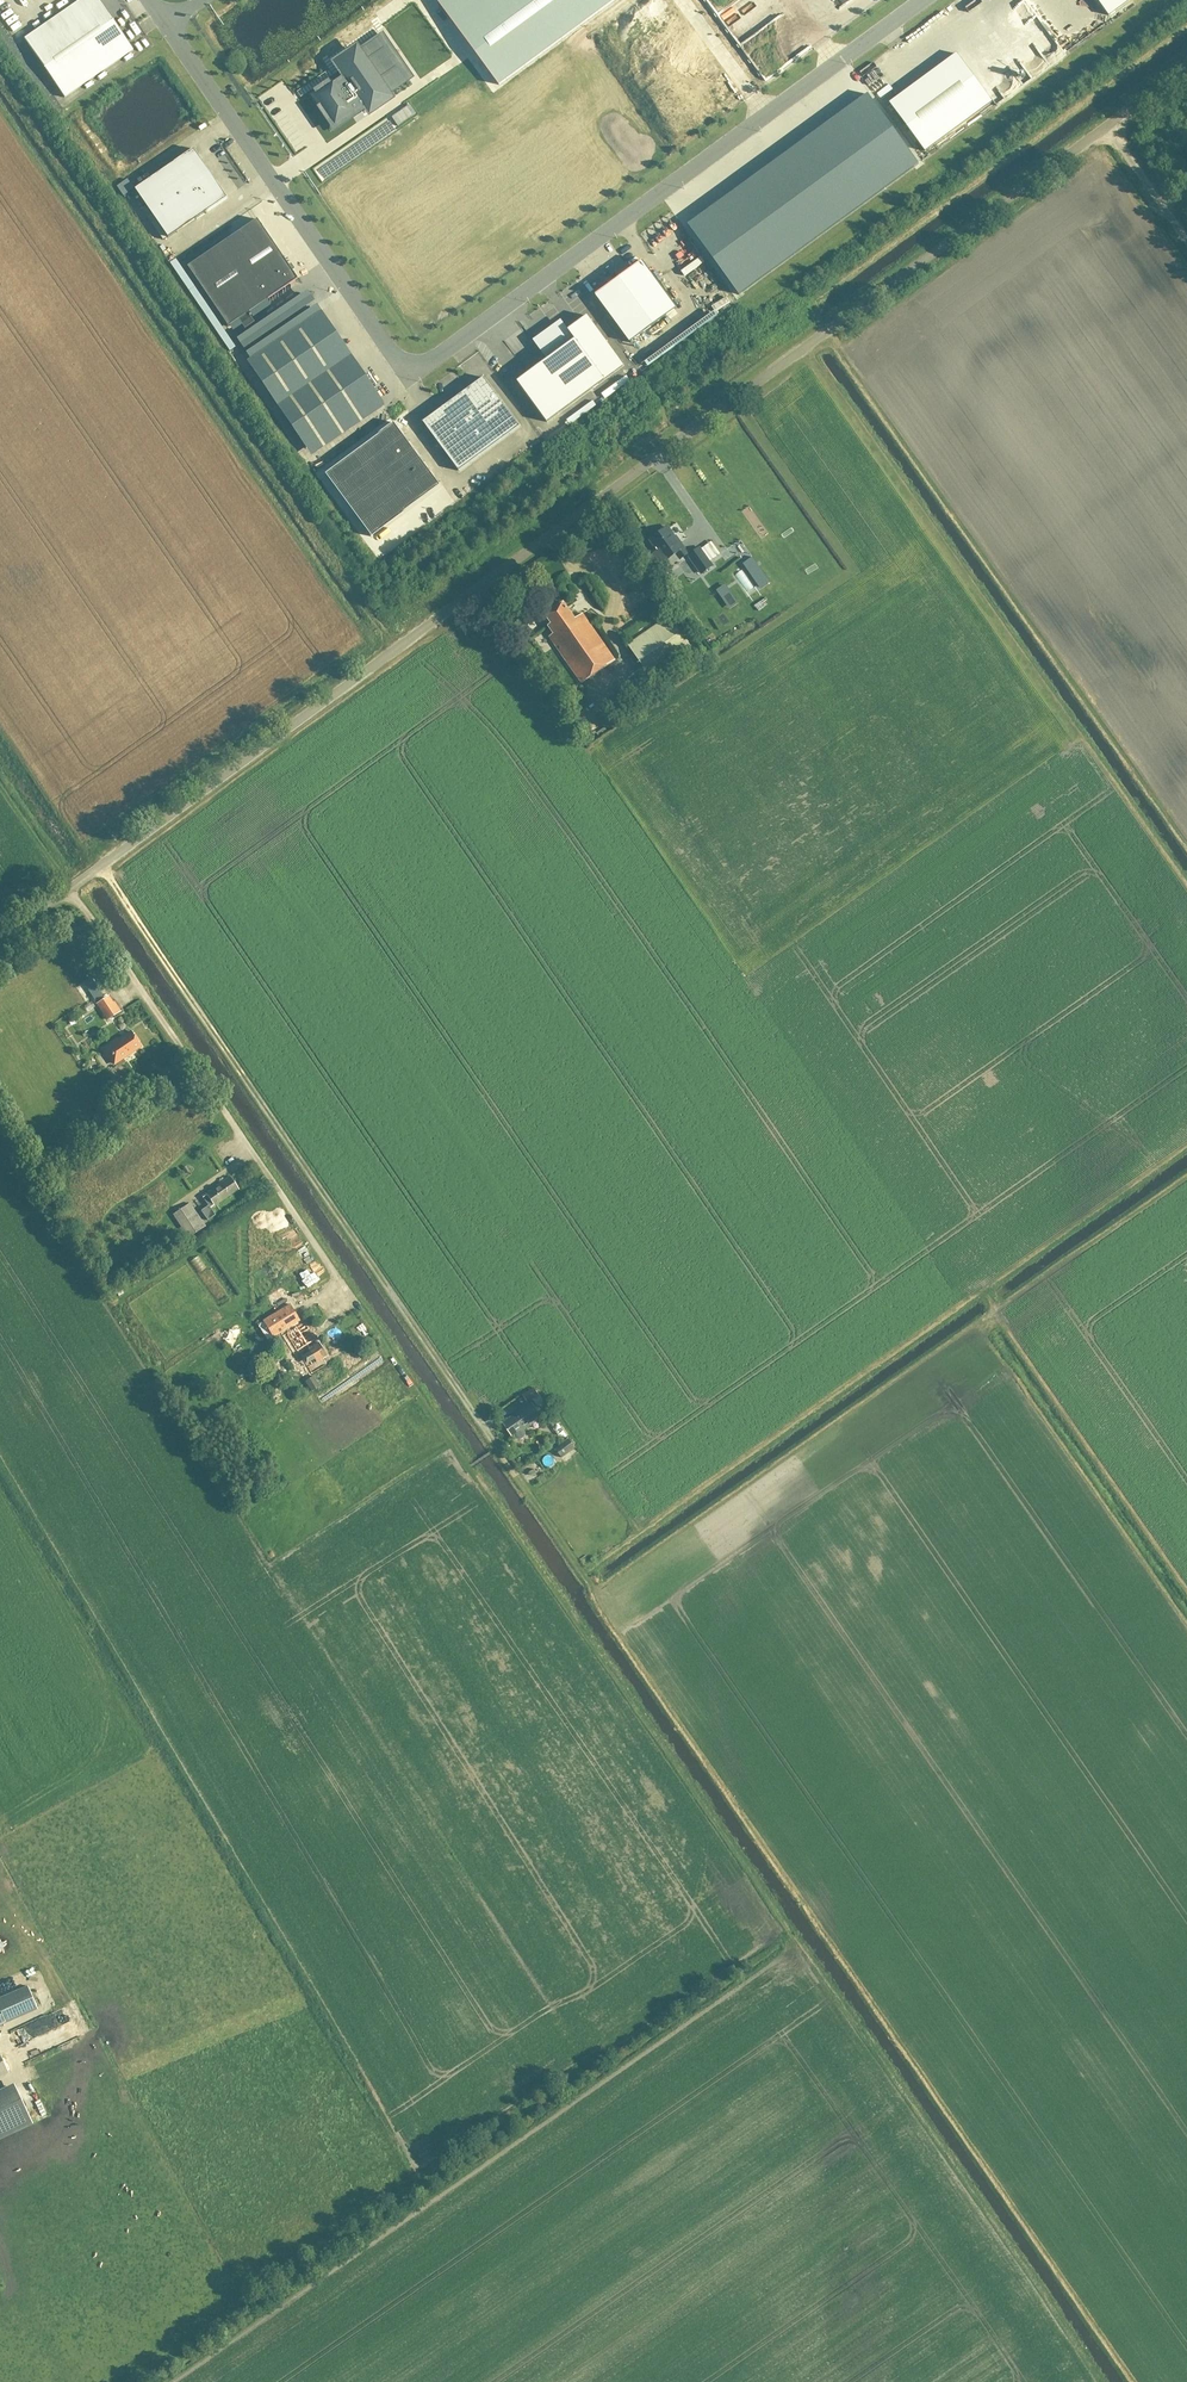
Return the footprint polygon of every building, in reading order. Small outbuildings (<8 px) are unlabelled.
[(23,40),(64,99),(133,51),(129,45),(126,47),(94,0),(81,0),(23,40)] [(452,22),(499,86),(616,0),(483,0),(452,22)] [(928,36),(939,28),(935,23),(924,30),(928,36)] [(383,92),(407,77),(379,37),(356,53),(355,51),(335,64),(344,77),(333,85),(332,83),(313,97),(333,127),(364,106),(369,112),(388,99),(383,92)] [(924,152),(992,103),(956,55),(889,104),(924,152)] [(918,165),(867,95),(688,226),(739,296),(918,165)] [(167,239),(225,199),(214,183),(215,182),(192,150),(188,152),(188,153),(133,190),(167,239)] [(597,222),(602,230),(617,221),(612,213),(597,222)] [(282,259),(256,220),(186,267),(227,327),(266,300),(267,301),(268,301),(267,300),(297,280),(283,260),(284,259),(283,258),(282,259)] [(545,273),(561,263),(555,254),(540,264),(545,273)] [(642,262),(595,296),(630,343),(677,309),(642,262)] [(276,406),(350,356),(320,312),(246,362),(276,406)] [(546,423),(623,366),(587,317),(577,324),(568,331),(575,340),(517,383),(546,423)] [(499,354),(506,366),(510,363),(503,352),(499,354)] [(426,426),(425,427),(459,472),(519,427),(483,379),(443,408),(444,410),(426,426)] [(394,424),(324,475),(370,538),(440,486),(394,424)] [(664,561),(665,562),(676,555),(679,560),(687,554),(682,548),(681,548),(667,527),(649,539),(657,550),(649,556),(656,566),(664,561)] [(713,539),(702,544),(709,558),(719,553),(713,539)] [(699,547),(686,556),(700,575),(712,566),(699,547)] [(752,559),(743,565),(759,588),(768,582),(752,559)] [(548,637),(581,684),(614,660),(582,614),(574,619),(563,603),(545,615),(551,624),(547,626),(553,634),(548,637)] [(650,679),(692,650),(669,617),(628,646),(650,679)] [(106,1021),(120,1011),(114,1001),(113,1002),(108,996),(95,1004),(106,1021)] [(106,1059),(108,1058),(113,1064),(140,1046),(130,1032),(117,1040),(116,1039),(100,1050),(106,1059)] [(112,1118),(105,1108),(92,1117),(98,1127),(112,1118)] [(229,1177),(205,1194),(202,1199),(209,1209),(238,1189),(229,1177)] [(189,1203),(172,1215),(187,1238),(205,1226),(214,1220),(207,1208),(197,1215),(189,1203)] [(299,1321),(289,1305),(263,1321),(273,1338),(299,1321)] [(299,1354),(308,1367),(326,1355),(318,1342),(299,1354)] [(277,1352),(263,1362),(266,1367),(269,1364),(270,1367),(282,1359),(277,1352)] [(256,1376),(250,1367),(245,1371),(250,1380),(256,1376)] [(281,1375),(276,1367),(270,1372),(275,1379),(281,1375)] [(313,1376),(304,1382),(311,1392),(319,1387),(313,1376)] [(522,1396),(527,1403),(538,1395),(534,1388),(522,1396)] [(531,1404),(503,1424),(512,1436),(513,1435),(515,1438),(517,1439),(519,1439),(523,1436),(524,1435),(524,1433),(521,1430),(540,1417),(531,1404)] [(555,1450),(561,1458),(575,1448),(568,1440),(555,1450)] [(37,2008),(27,1986),(0,1997),(0,2025),(37,2008)] [(51,2049),(58,2046),(51,2032),(44,2035),(51,2049)] [(65,2089),(71,2087),(63,2069),(58,2072),(65,2089)] [(50,2082),(64,2102),(69,2098),(55,2079),(50,2082)]
